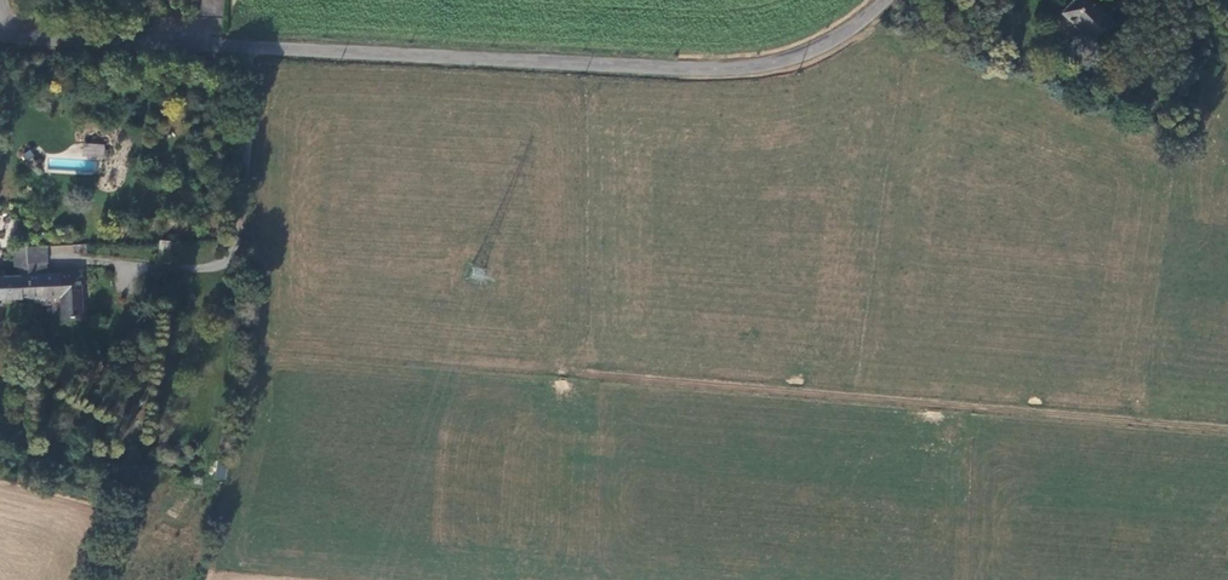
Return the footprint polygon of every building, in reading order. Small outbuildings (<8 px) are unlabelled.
[(1093,0),(1078,0),(1064,14),(1097,46),(1118,25),(1093,0)] [(104,159),(105,145),(85,143),(83,158),(104,159)] [(158,261),(170,261),(170,241),(158,240),(158,261)] [(92,259),(91,246),(76,247),(77,253),(80,257),(92,259)] [(51,278),(50,249),(29,250),(30,270),(30,279),(31,301),(63,300),(64,321),(84,321),(82,277),(51,278)] [(12,270),(30,270),(29,250),(12,250),(12,270)] [(0,273),(0,303),(31,301),(30,279),(6,280),(6,273),(0,273)] [(47,374),(44,377),(44,381),(47,384),(50,385),(53,383),(55,381),(55,377),(53,375),(50,373),(47,374)] [(225,480),(226,465),(216,464),(215,479),(225,480)]
